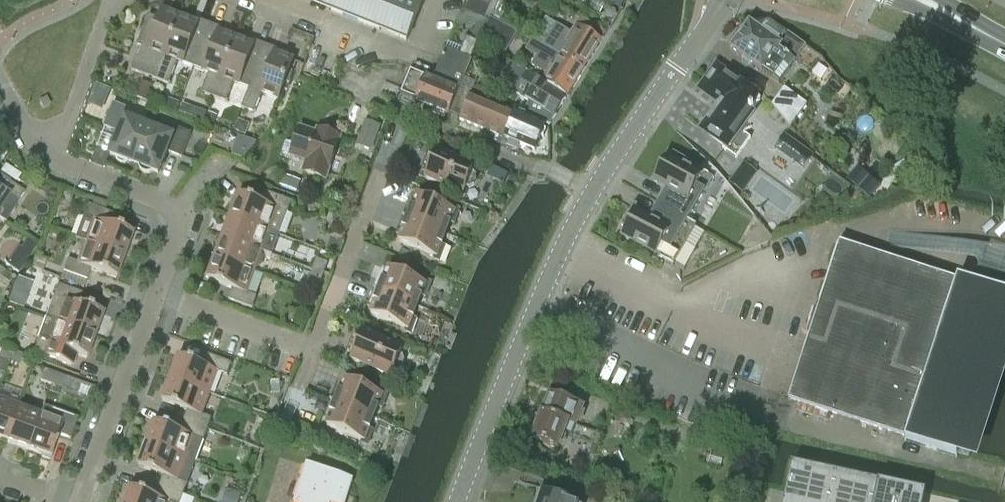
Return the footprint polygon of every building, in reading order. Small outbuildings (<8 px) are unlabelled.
[(330,11),(407,41),(423,0),(322,0),(332,4),(330,11)] [(492,0),(467,0),(462,12),(483,21),(492,0)] [(155,80),(179,17),(161,10),(158,19),(147,15),(135,45),(141,47),(137,57),(135,56),(130,70),(155,80)] [(179,17),(155,80),(168,84),(177,61),(192,67),(190,70),(191,71),(209,24),(197,19),(196,23),(179,17)] [(557,25),(544,46),(582,70),(605,33),(580,18),(571,33),(557,25)] [(750,23),(746,29),(792,65),(805,48),(768,21),(761,31),(750,23)] [(209,24),(191,71),(193,67),(208,73),(200,92),(213,97),(229,52),(235,38),(219,32),(220,28),(209,24)] [(792,65),(746,29),(741,35),(738,33),(731,44),(734,46),(732,48),(780,83),(792,65)] [(229,52),(213,97),(225,102),(233,82),(248,88),(240,107),(241,108),(265,45),(253,41),(252,44),(235,38),(229,52)] [(544,46),(532,39),(526,50),(537,57),(532,65),(546,74),(543,80),(567,95),(582,70),(544,46)] [(466,40),(459,55),(469,59),(476,44),(466,40)] [(265,45),(241,108),(254,112),(261,93),(277,99),(284,81),(288,82),(292,71),(288,69),(292,59),(275,53),(276,49),(265,45)] [(446,50),(434,80),(441,83),(440,86),(436,85),(435,88),(432,87),(431,89),(427,87),(425,92),(421,90),(417,101),(416,103),(447,115),(457,91),(458,91),(470,60),(446,50)] [(751,109),(759,98),(756,96),(757,94),(717,65),(699,88),(721,104),(704,127),(726,144),(723,148),(736,158),(751,137),(740,129),(754,111),(751,109)] [(528,101),(523,116),(544,124),(549,126),(565,98),(527,76),(530,72),(519,66),(506,88),(528,101)] [(399,94),(417,101),(421,90),(425,92),(427,87),(431,89),(432,87),(435,88),(436,85),(440,86),(441,83),(434,80),(409,70),(399,94)] [(140,81),(136,95),(149,99),(153,85),(140,81)] [(96,83),(91,96),(106,102),(111,89),(96,83)] [(790,127),(806,104),(784,87),(771,104),(790,127)] [(476,88),(473,95),(485,100),(488,93),(476,88)] [(489,132),(499,106),(485,100),(473,95),(470,94),(460,121),(489,132)] [(42,108),(49,104),(45,97),(38,101),(42,108)] [(170,100),(167,108),(175,110),(178,103),(170,100)] [(133,164),(148,126),(125,117),(128,109),(112,103),(103,127),(118,133),(109,154),(114,157),(116,161),(120,164),(124,164),(129,162),(133,164)] [(523,116),(499,106),(489,132),(534,150),(538,139),(543,137),(545,132),(543,126),(544,124),(523,116)] [(197,110),(194,118),(203,121),(206,113),(197,110)] [(208,113),(204,122),(213,125),(217,116),(216,116),(208,113)] [(237,120),(233,131),(245,135),(249,124),(237,120)] [(355,146),(371,152),(380,127),(364,121),(355,146)] [(148,126),(133,164),(138,166),(140,170),(143,173),(148,173),(152,171),(157,173),(166,152),(181,157),(190,133),(174,127),(171,136),(148,126)] [(326,180),(340,138),(323,132),(322,136),(299,128),(290,155),(306,161),(302,172),(326,180)] [(425,159),(418,177),(463,194),(466,187),(468,188),(473,186),(476,179),(474,174),(471,173),(474,166),(437,151),(432,162),(425,159)] [(657,203),(686,220),(703,191),(695,186),(701,176),(682,166),(684,161),(672,154),(670,159),(667,157),(653,180),(666,187),(657,203)] [(8,197),(16,203),(23,192),(2,178),(0,181),(0,209),(8,197)] [(238,194),(229,217),(269,231),(279,235),(291,202),(267,193),(263,204),(238,194)] [(402,218),(445,233),(450,222),(453,224),(459,210),(454,208),(453,211),(417,197),(413,206),(408,204),(402,218)] [(686,220),(657,203),(648,219),(635,211),(632,217),(627,215),(620,227),(625,229),(622,235),(673,264),(695,225),(686,220)] [(86,205),(81,216),(74,238),(83,241),(123,256),(131,234),(106,224),(110,214),(86,205)] [(229,217),(222,237),(261,252),(269,231),(229,217)] [(445,233),(402,218),(397,231),(402,233),(399,242),(435,257),(434,259),(439,261),(444,247),(440,246),(445,233)] [(222,237),(215,257),(254,272),(261,252),(222,237)] [(123,256),(83,241),(76,263),(66,259),(62,271),(85,280),(89,269),(115,278),(123,256)] [(790,398),(905,435),(903,440),(955,457),(1004,304),(1004,295),(956,278),(954,283),(839,245),(800,365),(790,398)] [(45,261),(35,256),(30,267),(41,271),(45,261)] [(254,272),(215,257),(206,280),(232,289),(228,300),(252,309),(256,297),(246,293),(254,272)] [(316,259),(312,270),(323,274),(327,263),(316,259)] [(319,285),(323,274),(312,270),(308,281),(319,285)] [(374,291),(416,307),(421,295),(425,297),(430,283),(425,281),(424,284),(388,270),(384,279),(379,277),(374,291)] [(56,285),(44,318),(94,335),(102,314),(76,304),(80,293),(56,285)] [(416,307),(374,291),(369,304),(374,306),(370,315),(406,330),(405,332),(410,334),(415,320),(412,319),(416,307)] [(85,358),(94,335),(44,318),(32,351),(56,360),(60,349),(85,358)] [(401,368),(404,362),(402,356),(399,355),(402,348),(362,332),(358,343),(351,341),(344,358),(391,377),(394,370),(396,371),(401,368)] [(0,347),(0,359),(6,362),(10,351),(1,347),(0,347)] [(10,351),(6,362),(17,366),(21,355),(10,351)] [(178,357),(169,379),(209,394),(217,372),(227,375),(231,364),(207,355),(203,366),(178,357)] [(50,384),(54,373),(43,369),(39,380),(50,384)] [(54,373),(50,384),(60,388),(65,377),(54,373)] [(187,411),(183,421),(207,430),(211,419),(201,415),(209,394),(169,379),(161,401),(187,411)] [(330,402),(372,418),(377,406),(381,408),(386,394),(381,392),(380,395),(344,381),(341,390),(335,388),(330,402)] [(575,427),(583,408),(550,394),(532,438),(557,449),(568,424),(575,427)] [(3,441),(17,405),(0,398),(0,439),(3,441)] [(372,418),(330,402),(325,415),(330,417),(326,427),(362,441),(361,443),(366,445),(372,431),(368,430),(372,418)] [(3,441),(26,449),(39,413),(17,405),(3,441)] [(42,405),(39,413),(26,449),(41,454),(40,457),(48,460),(58,435),(69,439),(77,418),(42,405)] [(195,463),(207,430),(183,421),(179,432),(154,422),(146,445),(195,463)] [(183,496),(195,463),(146,445),(138,467),(163,476),(159,487),(183,496)] [(783,501),(923,501),(925,494),(925,493),(791,464),(783,501)] [(351,480),(306,466),(294,501),(329,501),(331,501),(343,501),(351,480)] [(183,496),(159,487),(155,497),(130,488),(125,501),(181,501),(183,496)] [(537,493),(534,501),(563,501),(537,493)]
